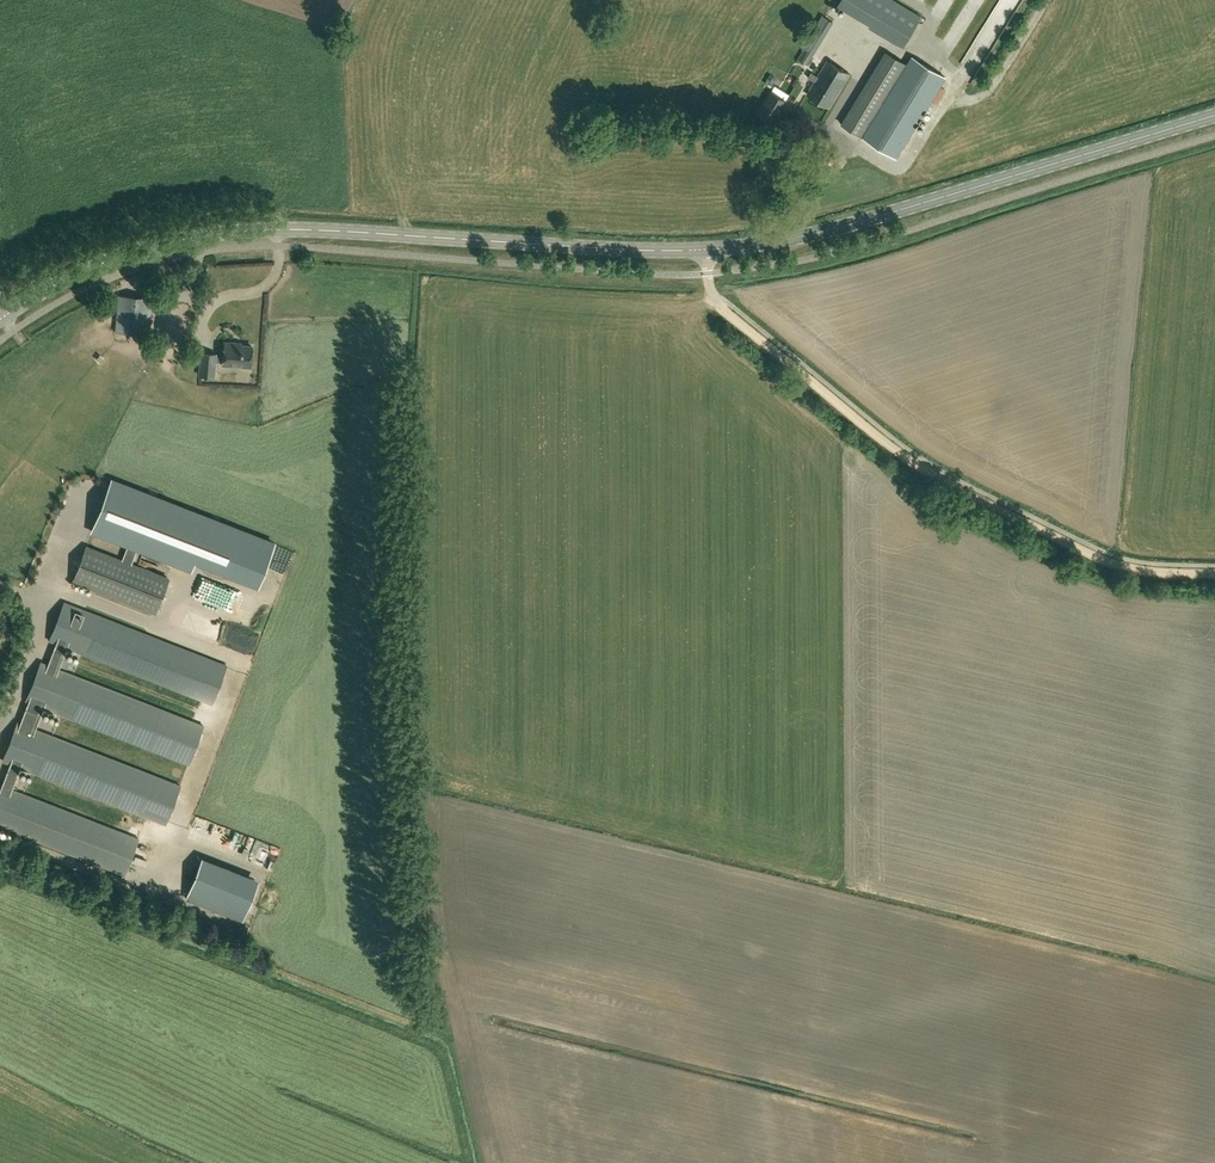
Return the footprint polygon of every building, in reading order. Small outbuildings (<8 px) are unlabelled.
[(921,16),(894,0),(841,0),(838,5),(904,44),(921,16)] [(1003,11),(1014,20),(1021,12),(1010,3),(1003,11)] [(814,54),(833,22),(821,15),(810,33),(805,30),(796,43),(803,48),(796,59),(807,65),(814,54)] [(887,53),(844,125),(895,156),(944,76),(912,56),(907,64),(887,53)] [(829,108),(850,74),(827,60),(817,76),(811,72),(808,77),(815,81),(807,94),(829,108)] [(776,79),(769,75),(765,83),(771,86),(776,79)] [(773,123),(786,102),(771,92),(758,113),(773,123)] [(148,334),(152,298),(119,295),(116,331),(148,334)] [(250,366),(252,346),(235,345),(235,344),(225,343),(224,357),(215,356),(215,353),(200,352),(198,376),(214,377),(215,362),(222,362),(222,364),(250,366)] [(258,587),(275,541),(111,477),(90,532),(127,547),(121,560),(131,564),(136,551),(191,572),(195,562),(258,587)] [(156,612),(169,579),(131,564),(121,560),(86,547),(73,580),(156,612)] [(210,580),(207,587),(220,592),(223,585),(210,580)] [(223,607),(251,615),(256,597),(229,589),(223,607)] [(64,602),(50,640),(56,642),(47,665),(41,663),(26,700),(28,701),(20,723),(18,722),(3,760),(10,763),(1,786),(0,785),(0,826),(124,874),(138,839),(11,790),(20,767),(165,823),(179,786),(35,729),(43,707),(188,763),(202,725),(58,669),(66,646),(211,703),(226,665),(64,602)] [(224,848),(230,835),(213,828),(208,841),(224,848)] [(244,853),(246,847),(240,845),(242,838),(231,835),(228,848),(244,853)] [(279,847),(274,854),(280,858),(285,851),(279,847)] [(140,853),(138,858),(148,861),(150,856),(140,853)] [(270,860),(270,858),(258,855),(255,865),(278,870),(280,862),(270,860)] [(241,919),(255,884),(201,862),(187,898),(241,919)]
